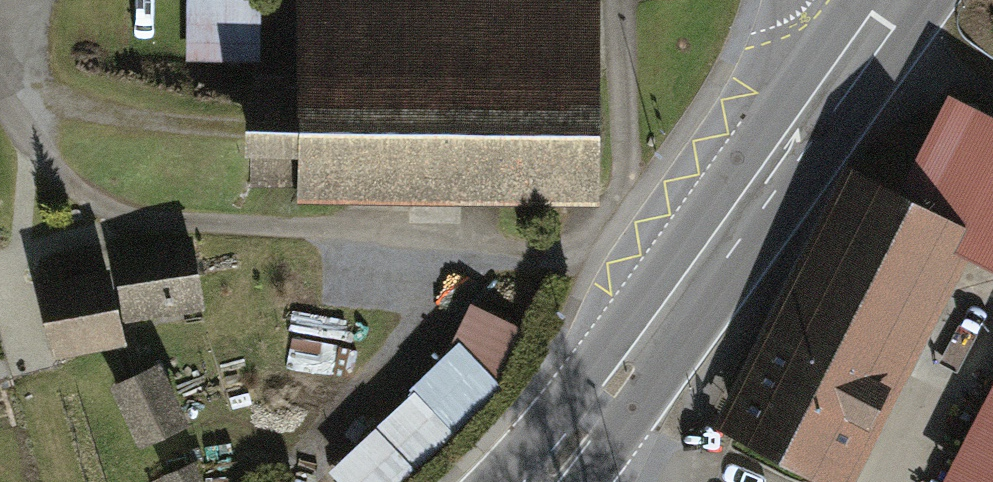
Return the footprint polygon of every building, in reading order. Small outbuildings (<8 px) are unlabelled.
[(189,58),(266,58),(266,0),(189,0),(189,58)] [(327,197),(611,195),(610,0),(325,0),(327,197)] [(720,444),(805,481),(857,481),(966,267),(992,280),(992,131),(946,109),(898,196),(853,177),(720,444)] [(179,257),(25,292),(44,374),(198,339),(179,257)] [(113,372),(142,439),(192,418),(164,351),(113,372)] [(329,473),(337,481),(413,481),(453,444),(410,398),(329,473)]
